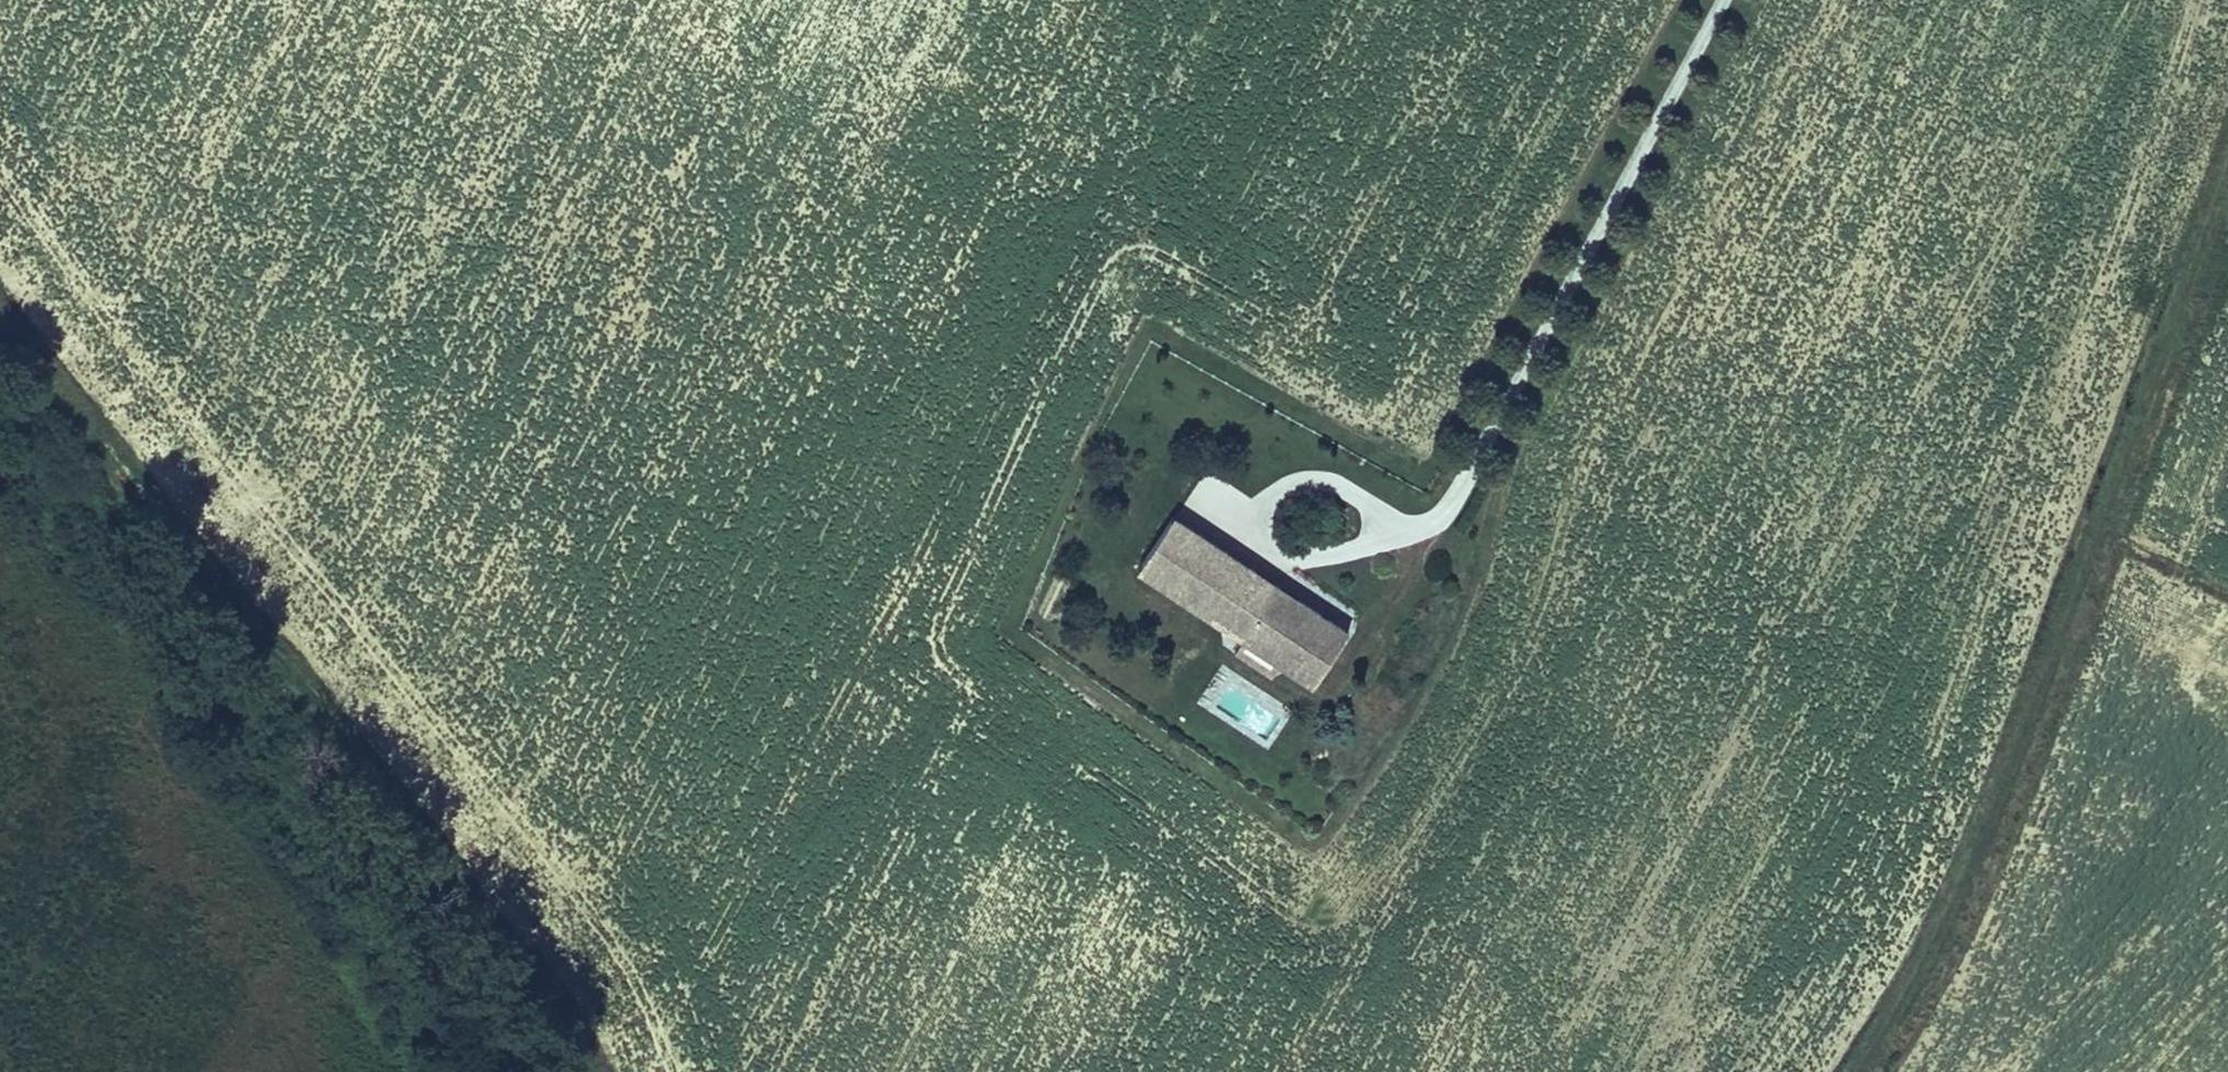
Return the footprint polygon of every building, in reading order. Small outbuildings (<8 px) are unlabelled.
[(1269,589),(1168,521),(1135,569),(1236,637),(1269,589)] [(1339,637),(1269,589),(1236,637),(1306,685),(1339,637)]
